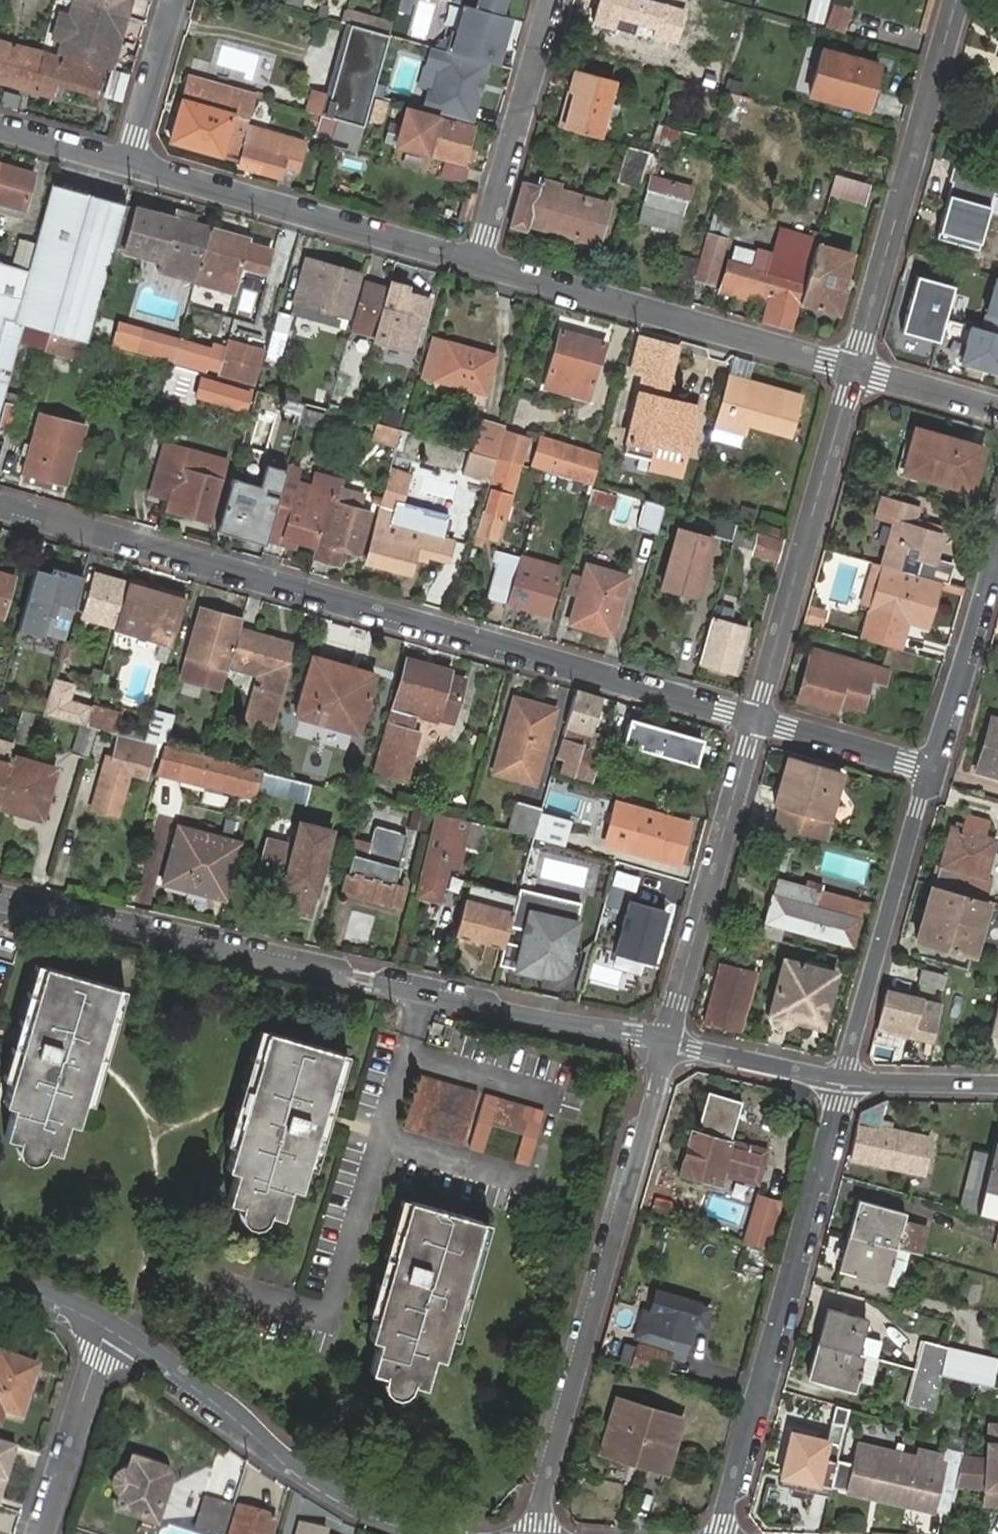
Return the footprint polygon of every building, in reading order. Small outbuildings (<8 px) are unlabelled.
[(69,15),(58,12),(52,37),(61,40),(58,54),(101,66),(111,69),(120,36),(114,35),(124,0),(73,0),(69,15)] [(408,0),(396,0),(394,6),(405,9),(408,0)] [(504,0),(456,0),(464,2),(500,13),(504,0)] [(586,22),(612,30),(616,17),(679,35),(686,10),(653,0),(592,0),(586,22)] [(805,18),(821,22),(827,0),(809,0),(805,18)] [(501,50),(510,15),(500,13),(464,2),(456,29),(451,27),(445,50),(487,62),(491,47),(501,50)] [(360,20),(359,25),(379,31),(380,25),(360,20)] [(359,25),(332,117),(336,119),(360,125),(370,92),(387,33),(379,31),(359,25)] [(51,95),(56,77),(71,81),(70,86),(93,93),(101,66),(58,54),(0,37),(0,80),(51,95)] [(470,121),(487,62),(445,50),(430,45),(425,63),(438,67),(432,91),(427,89),(422,107),(470,121)] [(497,64),(501,50),(491,47),(487,62),(497,64)] [(824,48),(812,92),(866,108),(878,64),(824,48)] [(687,77),(718,87),(725,67),(694,57),(687,77)] [(571,99),(563,127),(607,140),(623,84),(573,69),(565,97),(571,99)] [(121,91),(126,73),(118,71),(113,89),(121,91)] [(170,138),(236,158),(240,145),(243,132),(255,95),(188,75),(170,138)] [(311,88),(305,110),(320,113),(325,92),(311,88)] [(696,90),(669,95),(674,120),(700,115),(696,90)] [(565,97),(557,126),(563,127),(571,99),(565,97)] [(373,100),(368,118),(378,122),(383,103),(373,100)] [(464,156),(467,146),(472,127),(408,109),(398,143),(463,161),(464,156)] [(332,117),(321,114),(318,124),(334,128),(336,119),(332,117)] [(330,139),(330,141),(356,148),(362,126),(360,125),(336,119),(334,128),(330,139)] [(671,147),(677,130),(654,123),(650,141),(671,147)] [(334,128),(318,124),(315,134),(330,139),(334,128)] [(243,132),(240,145),(244,146),(239,164),(280,177),(283,164),(297,168),(302,149),(243,132)] [(616,179),(638,186),(647,151),(625,145),(616,179)] [(475,148),(467,146),(464,156),(472,158),(475,148)] [(23,209),(33,174),(0,165),(0,203),(23,209)] [(835,174),(830,195),(867,206),(873,185),(835,174)] [(522,180),(509,227),(526,231),(529,222),(565,232),(576,195),(522,180)] [(954,180),(938,238),(978,249),(994,191),(954,180)] [(84,339),(87,340),(125,204),(52,183),(35,245),(28,271),(8,342),(16,344),(23,322),(49,329),(84,339)] [(647,195),(641,219),(676,229),(686,191),(662,184),(658,198),(647,195)] [(195,281),(210,227),(193,222),(191,226),(171,220),(172,217),(171,216),(138,207),(125,250),(160,261),(158,270),(195,281)] [(191,226),(193,222),(195,216),(173,209),(171,216),(172,217),(171,220),(191,226)] [(263,272),(269,251),(227,238),(229,233),(210,227),(195,281),(233,292),(241,265),(263,272)] [(708,234),(697,277),(714,282),(725,239),(708,234)] [(13,267),(28,271),(35,245),(21,241),(13,267)] [(729,260),(724,280),(770,293),(764,318),(790,325),(802,282),(801,281),(809,252),(772,242),(764,270),(729,260)] [(817,245),(801,300),(836,310),(842,291),(839,290),(849,254),(817,245)] [(277,277),(284,255),(269,251),(263,272),(277,277)] [(692,289),(691,254),(667,255),(668,289),(692,289)] [(308,259),(306,268),(318,272),(320,263),(308,259)] [(318,272),(306,268),(296,304),(325,312),(328,303),(350,309),(360,274),(320,263),(318,272)] [(16,344),(8,342),(28,271),(13,267),(0,264),(0,404),(16,344)] [(937,340),(953,284),(916,274),(900,330),(937,340)] [(995,275),(981,327),(997,332),(997,276),(995,275)] [(389,288),(364,281),(356,311),(350,331),(375,338),(380,318),(389,288)] [(393,283),(377,340),(412,350),(421,318),(426,319),(431,300),(406,293),(408,288),(393,283)] [(277,313),(268,346),(282,350),(291,317),(277,313)] [(971,324),(960,361),(997,372),(997,332),(971,324)] [(84,339),(49,329),(45,346),(79,356),(84,339)] [(560,329),(548,371),(574,378),(571,390),(590,395),(604,342),(560,329)] [(154,354),(172,360),(177,341),(159,336),(154,354)] [(662,409),(665,398),(670,380),(668,380),(678,348),(641,337),(632,370),(643,373),(623,451),(650,459),(654,442),(686,451),(697,408),(672,400),(670,411),(662,409)] [(177,341),(172,360),(205,369),(206,366),(218,369),(216,374),(255,384),(263,355),(225,344),(224,348),(211,345),(210,350),(177,341)] [(446,342),(436,380),(485,393),(495,357),(446,342)] [(727,377),(713,425),(744,433),(747,424),(787,436),(798,397),(727,377)] [(204,378),(201,391),(241,402),(243,390),(204,378)] [(318,387),(316,395),(324,397),(327,390),(318,387)] [(519,392),(502,454),(524,461),(537,414),(528,410),(532,396),(519,392)] [(305,402),(285,396),(281,409),(302,415),(305,402)] [(672,400),(665,398),(662,409),(670,411),(672,400)] [(0,418),(0,428),(11,431),(18,406),(4,402),(0,418)] [(40,415),(24,471),(63,482),(73,448),(77,450),(84,427),(40,415)] [(471,449),(497,456),(505,425),(481,418),(471,449)] [(374,437),(398,442),(401,429),(378,422),(374,437)] [(915,456),(910,473),(971,490),(983,449),(915,429),(908,454),(915,456)] [(538,437),(531,462),(590,479),(597,454),(538,437)] [(491,478),(496,458),(497,456),(471,449),(469,448),(464,470),(491,478)] [(903,471),(910,473),(915,456),(908,454),(903,471)] [(183,458),(170,508),(209,520),(221,480),(191,471),(193,461),(183,458)] [(491,478),(476,528),(497,535),(516,464),(496,458),(491,478)] [(232,476),(217,529),(238,535),(241,526),(268,533),(282,485),(286,468),(265,462),(259,484),(232,476)] [(517,474),(541,481),(544,470),(520,462),(517,474)] [(295,489),(297,480),(301,468),(288,464),(286,468),(282,485),(295,489)] [(394,469),(390,479),(407,484),(409,473),(394,469)] [(569,500),(587,505),(594,483),(544,470),(541,481),(572,490),(569,500)] [(315,545),(329,500),(334,478),(316,473),(313,484),(297,480),(295,489),(282,485),(268,533),(267,538),(282,542),(284,535),(299,540),(315,545)] [(390,479),(385,497),(401,502),(403,497),(410,499),(413,486),(407,484),(390,479)] [(315,545),(313,555),(338,563),(341,547),(359,552),(370,512),(359,509),(361,498),(342,492),(339,503),(329,500),(315,545)] [(916,517),(920,506),(881,495),(875,516),(896,522),(896,520),(914,525),(916,517)] [(382,496),(379,507),(398,512),(401,502),(385,497),(382,496)] [(637,527),(657,532),(665,503),(646,498),(637,527)] [(379,507),(370,535),(376,537),(368,560),(410,572),(414,556),(427,560),(428,555),(446,561),(452,541),(404,526),(397,524),(400,512),(398,512),(379,507)] [(397,524),(404,526),(407,514),(400,512),(397,524)] [(921,527),(923,519),(916,517),(914,525),(921,527)] [(737,524),(717,518),(713,533),(733,539),(737,524)] [(940,532),(942,524),(923,519),(921,527),(925,528),(940,532)] [(896,522),(884,565),(900,570),(907,544),(918,546),(916,556),(923,558),(918,575),(941,581),(946,583),(952,564),(933,559),(941,532),(940,532),(925,528),(921,527),(914,525),(896,520),(896,522)] [(781,537),(737,524),(733,539),(733,540),(755,546),(753,551),(775,558),(781,537)] [(267,538),(268,533),(241,526),(238,535),(266,543),(267,538)] [(712,538),(679,528),(662,586),(696,595),(712,538)] [(298,547),(299,540),(284,535),(282,542),(298,547)] [(489,595),(508,601),(520,557),(502,552),(489,595)] [(520,557),(508,601),(548,613),(558,576),(535,569),(537,562),(520,557)] [(584,562),(568,621),(610,633),(626,575),(584,562)] [(65,639),(84,575),(52,565),(50,571),(36,567),(19,628),(40,634),(41,632),(65,639)] [(900,570),(884,565),(864,638),(869,639),(889,644),(903,648),(909,622),(929,626),(941,581),(918,575),(900,570)] [(116,624),(128,583),(96,573),(84,615),(116,624)] [(1,616),(13,578),(0,574),(0,616),(1,616)] [(147,586),(129,581),(128,583),(116,624),(116,625),(174,642),(186,598),(153,588),(152,594),(145,592),(147,586)] [(715,603),(698,661),(734,671),(747,627),(730,623),(733,608),(715,603)] [(228,666),(231,667),(231,666),(241,631),(244,621),(202,609),(189,654),(210,660),(209,663),(219,666),(216,681),(223,683),(228,666)] [(246,726),(273,733),(294,659),(297,647),(241,631),(231,666),(267,676),(265,682),(259,680),(246,726)] [(913,670),(918,653),(903,648),(889,644),(884,661),(913,670)] [(813,648),(798,698),(837,709),(838,704),(862,710),(871,680),(875,665),(813,648)] [(314,656),(298,713),(360,730),(376,674),(314,656)] [(375,771),(394,777),(405,780),(418,732),(408,728),(412,715),(435,722),(437,716),(453,722),(465,679),(448,674),(449,671),(408,658),(375,771)] [(887,685),(891,670),(875,665),(871,680),(887,685)] [(52,682),(43,714),(63,719),(72,688),(52,682)] [(600,696),(577,690),(567,728),(589,735),(600,696)] [(515,697),(495,770),(532,780),(553,709),(515,697)] [(72,721),(87,725),(92,708),(78,704),(72,721)] [(7,707),(2,724),(14,727),(18,711),(7,707)] [(87,725),(95,727),(105,729),(109,713),(92,708),(87,725)] [(155,709),(146,740),(166,745),(174,714),(155,709)] [(975,766),(997,773),(997,715),(989,712),(975,766)] [(623,747),(695,767),(703,738),(631,718),(623,747)] [(75,726),(69,748),(84,753),(90,730),(75,726)] [(194,732),(190,746),(201,749),(204,736),(194,732)] [(568,734),(561,759),(568,761),(565,773),(592,780),(602,744),(568,734)] [(122,739),(120,746),(154,756),(156,747),(122,739)] [(206,755),(168,745),(160,773),(256,797),(257,792),(263,771),(264,770),(206,755)] [(132,774),(148,778),(154,756),(120,746),(116,760),(110,759),(97,810),(122,816),(132,774)] [(0,788),(0,805),(40,815),(54,767),(9,755),(7,763),(0,788)] [(788,757),(776,798),(822,811),(833,770),(788,757)] [(306,805),(312,785),(263,771),(257,792),(306,805)] [(391,787),(394,777),(375,771),(373,781),(391,787)] [(409,795),(408,801),(414,803),(416,797),(409,795)] [(511,833),(533,838),(541,811),(542,808),(517,801),(508,831),(511,833)] [(641,809),(631,844),(663,853),(661,859),(679,863),(690,823),(641,809)] [(533,838),(564,847),(569,828),(562,826),(564,818),(549,814),(541,811),(533,838)] [(939,864),(988,878),(997,842),(997,838),(987,835),(991,820),(968,814),(964,828),(950,824),(939,864)] [(454,845),(480,851),(486,826),(466,821),(459,818),(457,824),(444,820),(440,833),(436,832),(431,852),(450,857),(454,845)] [(292,879),(286,909),(308,915),(330,829),(299,821),(293,845),(268,839),(260,871),(282,877),(292,879)] [(353,852),(343,889),(400,905),(405,884),(394,881),(396,872),(400,873),(402,865),(398,864),(406,834),(375,825),(368,856),(353,852)] [(175,826),(165,873),(211,884),(209,893),(225,897),(238,842),(175,826)] [(211,884),(165,873),(162,883),(209,893),(211,884)] [(275,906),(286,909),(292,879),(282,877),(275,906)] [(992,899),(934,883),(919,937),(976,953),(992,899)] [(613,885),(608,903),(620,907),(625,887),(613,885)] [(470,886),(468,897),(510,907),(513,896),(470,886)] [(774,895),(769,918),(850,941),(860,906),(811,892),(808,905),(774,895)] [(650,961),(665,908),(629,898),(614,951),(650,961)] [(456,935),(503,947),(512,911),(466,899),(456,935)] [(533,907),(514,977),(533,982),(534,978),(544,981),(546,981),(548,981),(552,982),(554,981),(559,977),(561,975),(562,973),(578,920),(533,907)] [(766,934),(754,931),(752,938),(730,932),(723,956),(758,966),(766,934)] [(786,958),(770,1012),(774,1013),(774,1014),(773,1017),(774,1019),(775,1022),(778,1024),(784,1025),(789,1025),(793,1019),(797,1019),(799,1012),(824,1019),(837,972),(786,958)] [(17,1022),(26,1025),(43,964),(35,962),(17,1022)] [(941,988),(945,974),(902,962),(902,965),(920,969),(917,982),(941,988)] [(722,963),(706,1021),(740,1031),(756,973),(722,963)] [(19,1047),(10,1079),(3,1102),(13,1105),(5,1135),(15,1138),(24,1141),(22,1148),(39,1153),(41,1146),(49,1148),(60,1152),(68,1121),(75,1123),(82,1099),(115,985),(43,964),(26,1025),(43,1030),(41,1037),(24,1032),(19,1047)] [(124,988),(115,985),(82,1099),(92,1102),(124,988)] [(888,991),(879,1027),(931,1040),(940,1005),(888,991)] [(990,1034),(997,1037),(997,1003),(990,1034)] [(26,1025),(24,1032),(41,1037),(43,1030),(26,1025)] [(227,1141),(235,1144),(270,1028),(261,1026),(227,1141)] [(270,1028),(235,1144),(228,1167),(237,1169),(229,1200),(238,1203),(245,1205),(244,1211),(262,1216),(264,1210),(271,1212),(283,1216),(292,1185),(302,1187),(309,1164),(318,1131),(323,1117),(309,1112),(311,1105),(325,1109),(342,1050),(270,1028)] [(2,1076),(10,1079),(19,1047),(12,1044),(2,1076)] [(351,1052),(342,1050),(325,1109),(333,1111),(351,1052)] [(417,1071),(401,1126),(462,1142),(478,1089),(417,1071)] [(468,1145),(474,1147),(489,1093),(483,1090),(468,1145)] [(489,1093),(474,1147),(482,1149),(490,1123),(520,1132),(513,1157),(527,1161),(541,1108),(489,1093)] [(730,1141),(735,1125),(742,1102),(720,1096),(708,1104),(699,1132),(730,1141)] [(887,1098),(862,1107),(852,1156),(923,1170),(930,1136),(882,1126),(887,1098)] [(323,1117),(325,1109),(311,1105),(309,1112),(323,1117)] [(699,1132),(693,1130),(682,1171),(719,1182),(722,1170),(734,1173),(739,1156),(727,1152),(730,1141),(699,1132)] [(327,1134),(318,1131),(309,1164),(317,1166),(327,1134)] [(24,1141),(15,1138),(14,1143),(16,1151),(21,1155),(23,1158),(26,1159),(29,1160),(34,1160),(37,1160),(42,1157),(44,1155),(47,1153),(49,1148),(41,1146),(39,1153),(22,1148),(24,1141)] [(975,1148),(960,1208),(978,1212),(978,1211),(992,1153),(975,1148)] [(993,1148),(992,1153),(978,1211),(997,1216),(997,1149),(993,1148)] [(379,1257),(389,1260),(405,1199),(396,1197),(379,1257)] [(383,1281),(374,1313),(367,1338),(377,1340),(368,1371),(376,1374),(384,1376),(383,1383),(400,1387),(402,1381),(410,1383),(421,1386),(429,1355),(440,1358),(446,1333),(479,1220),(405,1199),(389,1260),(405,1265),(402,1273),(386,1268),(383,1281)] [(859,1200),(848,1235),(895,1247),(904,1213),(859,1200)] [(245,1205),(238,1203),(237,1206),(237,1209),(239,1214),(245,1221),(249,1223),(255,1223),(261,1223),(266,1219),(269,1216),(271,1212),(264,1210),(262,1216),(244,1211),(245,1205)] [(753,1218),(746,1243),(749,1244),(765,1249),(772,1223),(753,1218)] [(488,1222),(479,1220),(446,1333),(456,1335),(488,1222)] [(895,1247),(848,1235),(839,1269),(885,1282),(892,1257),(895,1247)] [(744,1262),(774,1270),(778,1253),(765,1249),(749,1244),(744,1262)] [(892,1257),(885,1282),(894,1284),(900,1260),(892,1257)] [(389,1260),(386,1268),(402,1273),(405,1265),(389,1260)] [(152,1276),(148,1286),(160,1290),(164,1279),(152,1276)] [(365,1311),(374,1313),(383,1281),(373,1279),(365,1311)] [(630,1357),(628,1362),(663,1373),(672,1345),(679,1347),(681,1339),(689,1341),(696,1321),(703,1323),(708,1307),(700,1305),(700,1301),(655,1288),(649,1308),(645,1307),(637,1334),(642,1336),(636,1359),(630,1357)] [(828,1308),(819,1341),(856,1351),(865,1318),(828,1308)] [(941,1375),(948,1347),(922,1340),(915,1368),(941,1375)] [(856,1351),(819,1341),(809,1375),(854,1387),(862,1353),(856,1351)] [(997,1364),(997,1359),(948,1347),(941,1375),(980,1382),(993,1384),(997,1364)] [(0,1414),(23,1421),(29,1400),(33,1402),(42,1371),(0,1358),(0,1414)] [(934,1411),(941,1375),(915,1368),(907,1403),(934,1411)] [(384,1376),(376,1374),(376,1376),(376,1379),(377,1384),(379,1386),(381,1390),(384,1393),(389,1395),(398,1395),(401,1394),(404,1392),(407,1388),(410,1383),(402,1381),(400,1387),(383,1383),(384,1376)] [(619,1396),(605,1441),(651,1456),(648,1464),(669,1470),(685,1416),(619,1396)] [(807,1490),(829,1495),(842,1443),(850,1408),(839,1405),(829,1440),(794,1431),(780,1483),(792,1486),(791,1493),(805,1496),(807,1490)] [(997,1443),(997,1426),(991,1425),(989,1443),(997,1443)] [(962,1457),(963,1450),(946,1446),(943,1459),(859,1439),(847,1487),(948,1511),(954,1487),(962,1457)] [(0,1441),(0,1496),(3,1497),(19,1447),(0,1441)] [(651,1456),(605,1441),(603,1450),(648,1464),(651,1456)] [(954,1487),(986,1490),(985,1505),(997,1506),(997,1443),(989,1443),(988,1459),(962,1457),(954,1487)] [(113,1483),(114,1487),(115,1489),(116,1492),(119,1494),(122,1495),(117,1508),(153,1519),(166,1475),(163,1469),(133,1460),(129,1472),(126,1472),(120,1472),(115,1477),(114,1479),(113,1483)] [(224,1533),(234,1503),(206,1494),(196,1524),(224,1533)] [(231,1533),(269,1533),(274,1517),(239,1506),(231,1533)] [(302,1522),(299,1533),(328,1533),(329,1530),(302,1522)]
